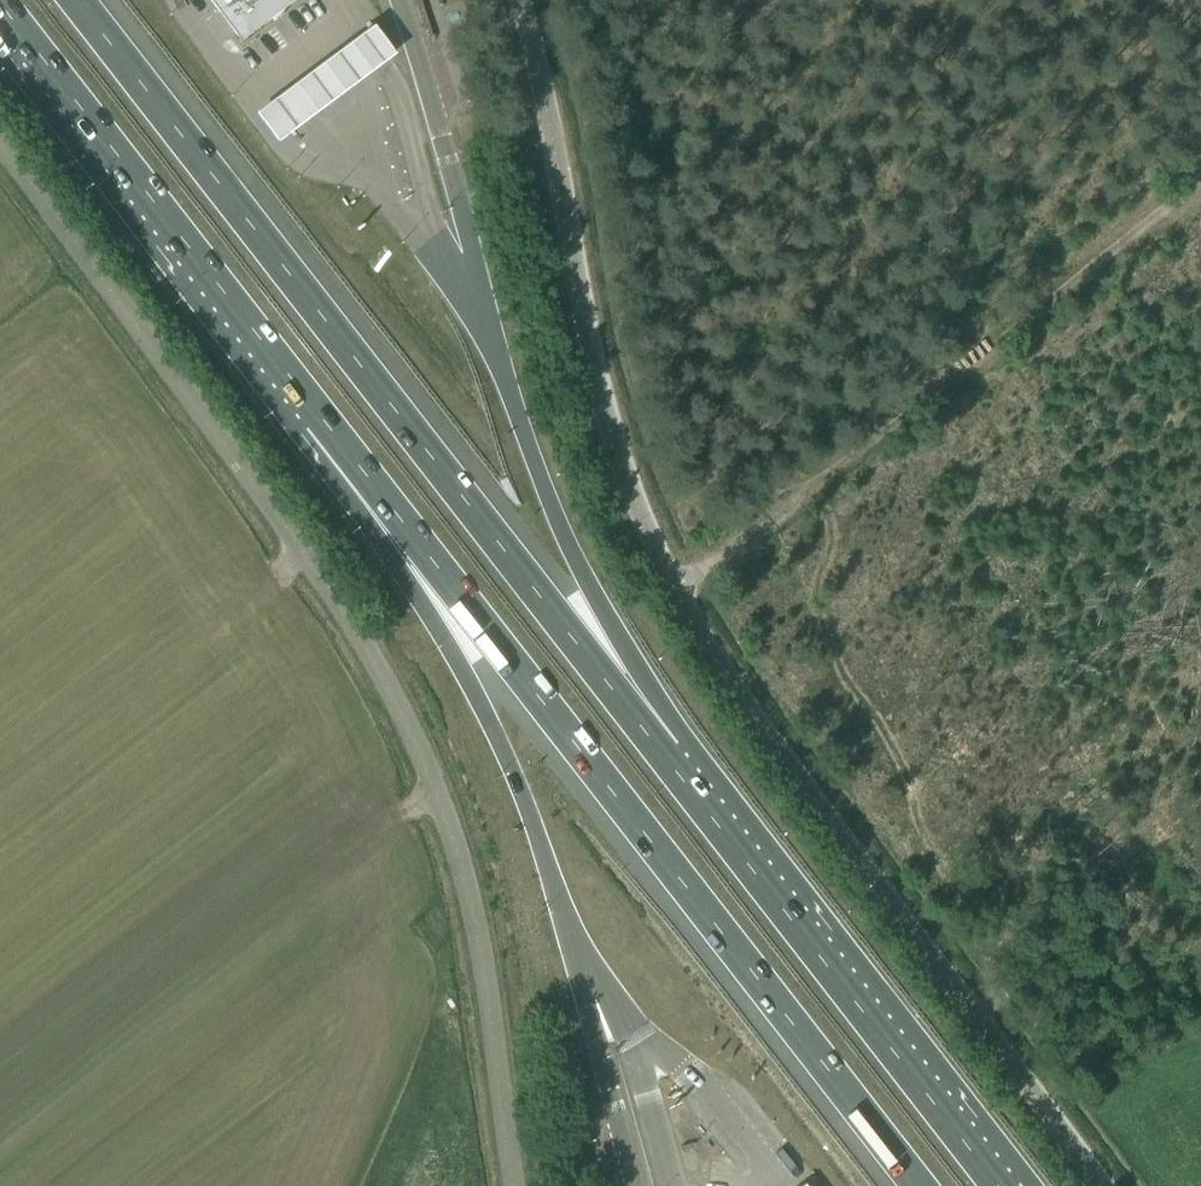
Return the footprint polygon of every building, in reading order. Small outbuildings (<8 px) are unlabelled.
[(241,39),(294,0),(212,0),(241,39)] [(373,31),(253,120),(275,150),(396,61),(373,31)] [(808,1174),(792,1185),(817,1185),(808,1174)]
